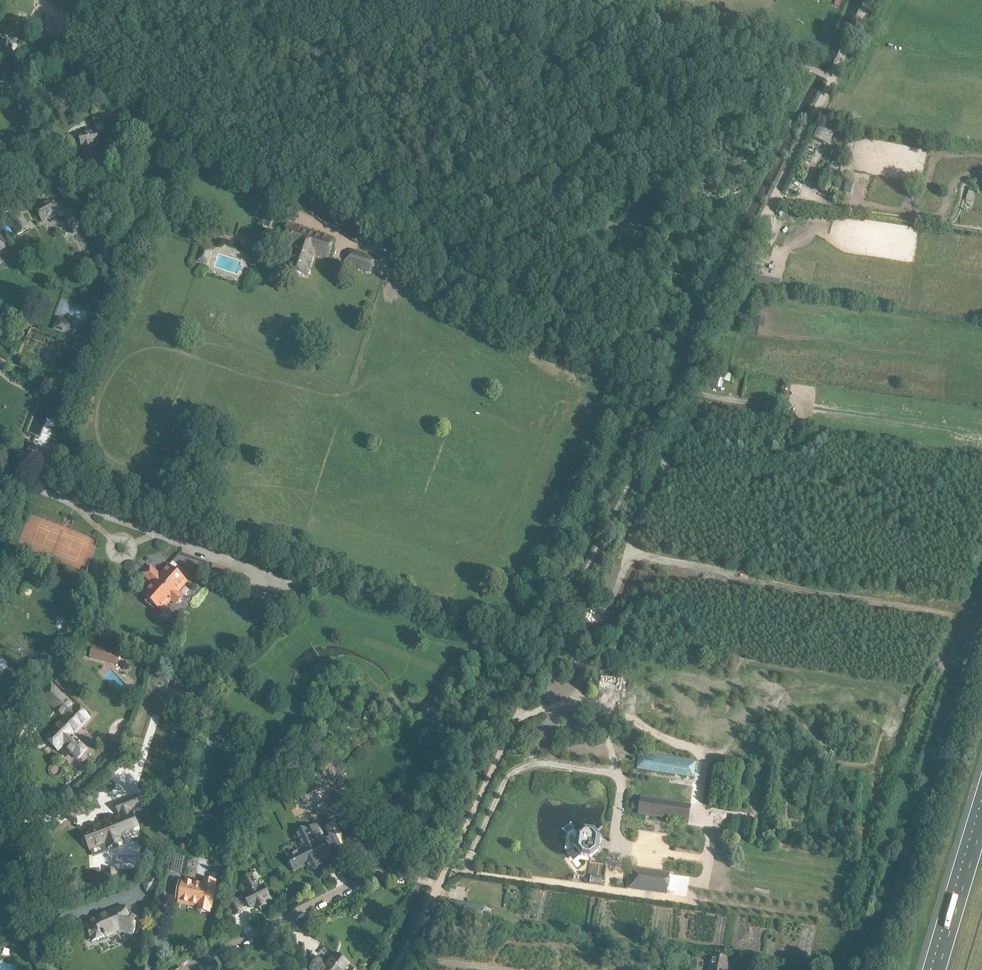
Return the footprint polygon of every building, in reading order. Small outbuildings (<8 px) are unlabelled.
[(3,42),(1,56),(0,58),(10,59),(12,43),(3,42)] [(8,84),(11,67),(0,65),(0,83),(8,84)] [(92,118),(94,126),(115,122),(113,113),(97,115),(98,117),(92,118)] [(103,131),(104,131),(104,130),(78,135),(81,147),(83,154),(82,154),(83,163),(96,161),(94,145),(98,144),(97,138),(104,137),(103,131)] [(35,209),(42,222),(54,216),(59,218),(59,216),(63,217),(73,235),(86,228),(78,213),(77,213),(76,211),(74,210),(48,202),(35,209)] [(90,214),(94,219),(98,215),(93,210),(87,206),(83,210),(90,214)] [(30,229),(23,215),(9,222),(16,236),(30,229)] [(5,222),(0,225),(0,230),(4,237),(7,236),(11,233),(5,222)] [(334,239),(287,223),(280,243),(293,248),(286,270),(306,277),(314,254),(327,259),(334,239)] [(105,230),(96,234),(100,242),(109,237),(105,230)] [(202,248),(198,261),(206,264),(210,251),(202,248)] [(374,259),(351,250),(346,263),(370,272),(374,259)] [(766,281),(758,280),(756,288),(764,289),(766,281)] [(79,325),(57,316),(51,331),(73,339),(79,325)] [(22,329),(25,323),(14,318),(11,325),(22,329)] [(752,340),(732,337),(730,347),(750,350),(752,340)] [(710,370),(707,387),(718,389),(718,388),(719,380),(725,382),(730,383),(731,374),(710,370)] [(5,529),(2,536),(10,539),(12,531),(5,529)] [(6,541),(2,550),(8,553),(13,543),(6,541)] [(159,574),(150,566),(142,575),(151,583),(141,594),(147,600),(144,602),(153,610),(155,607),(161,612),(171,601),(176,605),(184,596),(179,592),(188,582),(168,564),(159,574)] [(89,658),(118,666),(120,654),(93,647),(89,658)] [(71,674),(82,663),(75,655),(64,668),(71,674)] [(52,687),(46,692),(43,696),(66,719),(46,739),(58,750),(64,744),(78,758),(86,750),(72,736),(89,719),(77,707),(75,709),(52,687)] [(639,753),(637,770),(694,778),(697,762),(639,753)] [(328,792),(319,774),(311,778),(313,783),(312,784),(313,786),(304,791),(305,793),(301,795),(304,803),(313,798),(315,803),(323,799),(321,796),(328,792)] [(691,806),(641,798),(639,814),(688,822),(691,806)] [(134,809),(130,800),(115,805),(119,814),(134,809)] [(83,833),(85,837),(84,838),(83,840),(85,844),(86,844),(87,844),(90,850),(105,844),(107,849),(122,844),(113,821),(83,833)] [(316,825),(308,829),(307,827),(294,833),(301,848),(301,849),(305,857),(301,859),(304,865),(308,863),(308,864),(330,853),(330,852),(334,850),(328,837),(323,839),(316,825)] [(598,852),(600,838),(595,830),(585,829),(578,834),(576,849),(581,856),(591,857),(598,852)] [(171,870),(181,872),(184,857),(174,855),(171,870)] [(219,866),(218,876),(225,877),(226,868),(219,866)] [(117,869),(105,870),(105,885),(118,884),(117,869)] [(258,897),(263,895),(259,883),(254,884),(249,869),(240,872),(245,887),(239,889),(243,902),(249,900),(251,904),(259,901),(258,897)] [(631,869),(628,888),(667,894),(670,874),(631,869)] [(147,891),(150,890),(156,888),(159,887),(155,878),(143,882),(147,891)] [(179,884),(177,896),(180,896),(179,899),(179,903),(198,907),(197,911),(209,913),(210,908),(211,908),(215,889),(214,888),(215,882),(212,882),(212,881),(206,880),(206,881),(203,880),(202,886),(182,882),(182,885),(179,884)] [(230,904),(235,915),(243,912),(237,900),(230,904)] [(102,911),(99,901),(88,904),(91,914),(102,911)] [(454,914),(482,919),(484,907),(456,902),(454,914)] [(133,936),(139,919),(129,915),(125,904),(82,922),(91,943),(121,931),(133,936)] [(336,954),(327,965),(318,958),(310,967),(314,969),(354,969),(355,969),(336,954)] [(728,959),(712,956),(709,969),(726,969),(728,959)]
